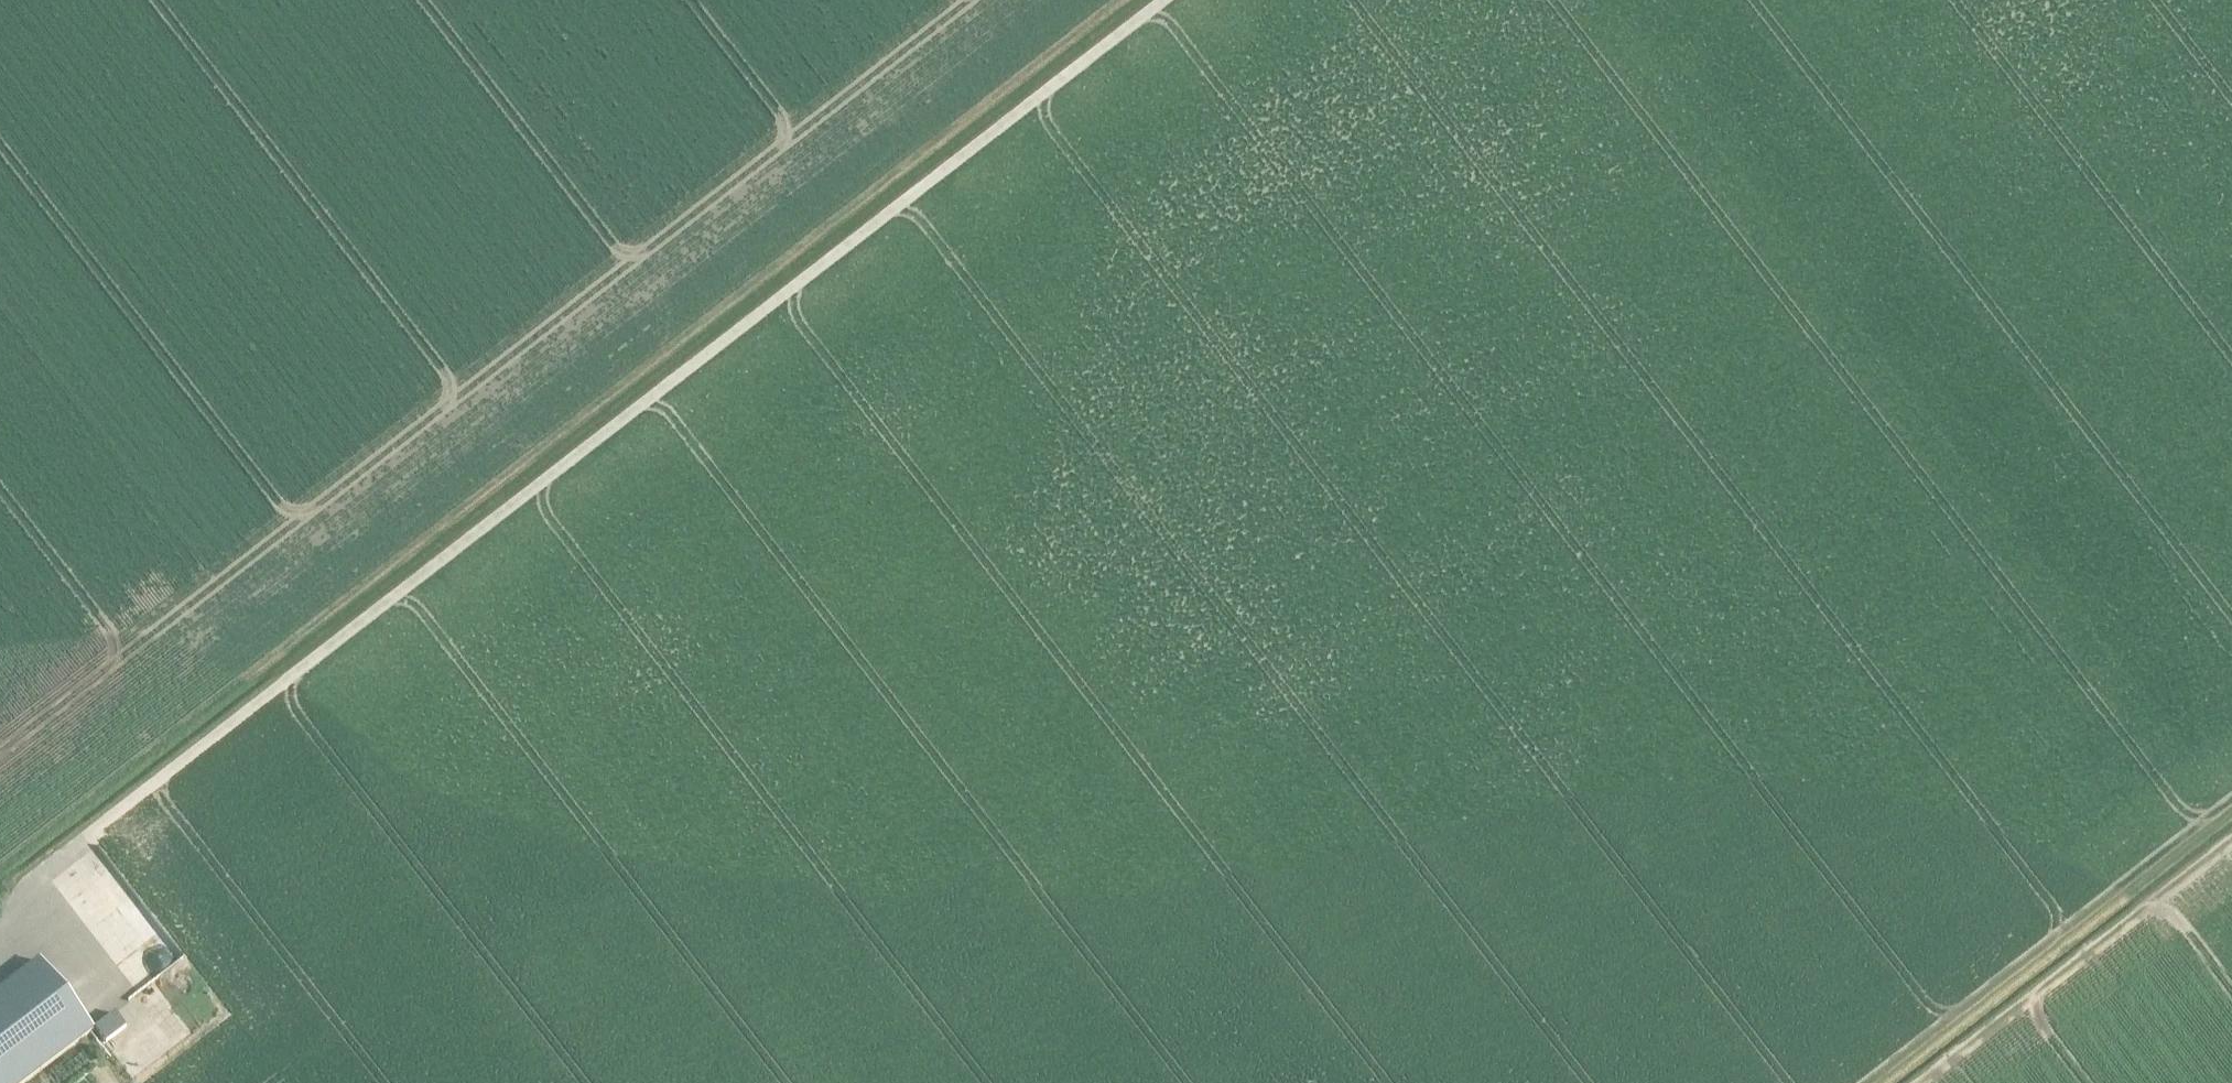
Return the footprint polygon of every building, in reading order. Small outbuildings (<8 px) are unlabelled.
[(92,1031),(39,961),(0,991),(0,1082),(23,1082),(92,1031)] [(105,1043),(125,1028),(115,1014),(94,1030),(105,1043)]
